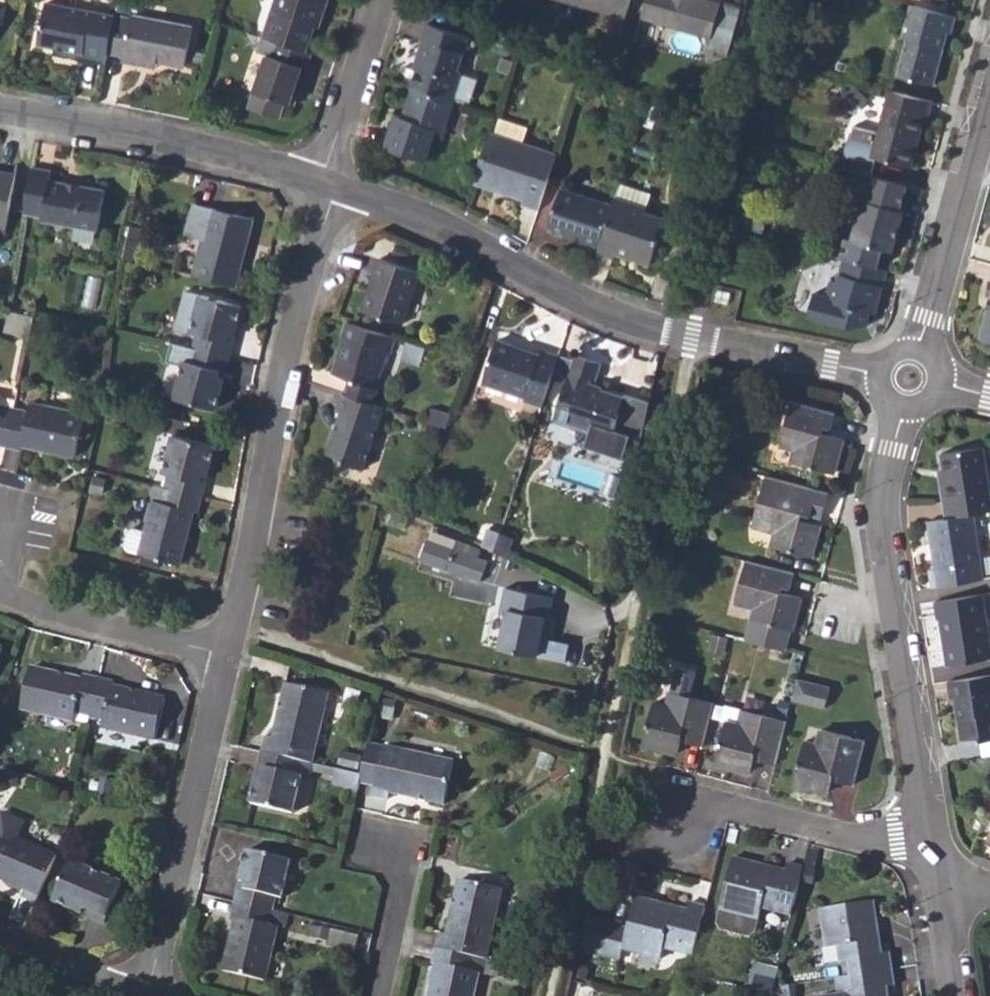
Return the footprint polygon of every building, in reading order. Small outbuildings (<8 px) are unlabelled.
[(306,51),(315,25),(318,15),(323,17),(329,0),(275,0),(263,37),(306,51)] [(626,18),(631,0),(579,0),(577,3),(626,18)] [(712,37),(721,3),(710,0),(645,0),(641,16),(712,37)] [(55,47),(83,52),(82,57),(106,61),(107,54),(108,53),(115,15),(47,2),(39,44),(55,47)] [(902,36),(906,38),(897,76),(911,79),(934,85),(940,64),(936,63),(945,32),(951,34),(955,16),(910,3),(902,36)] [(108,53),(123,55),(122,62),(142,65),(143,59),(159,62),(186,67),(192,26),(153,19),(130,15),(129,19),(115,15),(108,53)] [(411,85),(414,86),(453,99),(462,72),(459,66),(468,37),(425,23),(419,39),(422,40),(416,59),(419,60),(411,85)] [(880,87),(890,90),(906,95),(911,79),(897,76),(906,38),(902,36),(894,34),(880,87)] [(263,37),(258,51),(267,54),(249,107),(278,117),(283,101),(293,104),(300,84),(294,82),(300,67),(306,70),(311,53),(306,51),(263,37)] [(55,52),(82,57),(83,52),(55,47),(55,52)] [(142,65),(157,68),(159,62),(143,59),(142,65)] [(300,84),(306,70),(300,67),(294,82),(300,84)] [(414,86),(404,118),(397,116),(386,149),(426,161),(437,129),(443,131),(453,99),(414,86)] [(906,95),(890,90),(879,133),(855,127),(844,167),(873,175),(877,160),(911,168),(925,119),(928,119),(933,102),(906,95)] [(490,130),(520,140),(524,127),(494,117),(490,130)] [(475,178),(501,188),(500,191),(524,199),(522,204),(538,209),(557,153),(520,140),(490,130),(475,178)] [(22,214),(42,218),(42,222),(97,232),(105,189),(82,184),(80,190),(66,187),(67,181),(50,178),(51,170),(31,166),(22,214)] [(4,225),(13,172),(0,169),(0,224),(4,225)] [(847,235),(841,256),(844,257),(878,266),(883,248),(893,251),(905,210),(901,209),(908,184),(873,175),(867,200),(863,199),(854,237),(847,235)] [(473,182),(500,191),(501,188),(475,178),(473,182)] [(67,181),(66,187),(80,190),(82,184),(67,181)] [(615,196),(647,206),(651,194),(619,183),(615,196)] [(599,247),(612,206),(560,189),(547,228),(570,236),(571,231),(582,235),(581,240),(599,247)] [(597,253),(614,259),(616,253),(651,265),(660,240),(657,239),(663,219),(645,213),(647,206),(615,196),(612,206),(599,247),(597,253)] [(191,274),(234,285),(251,218),(190,202),(182,234),(200,238),(191,274)] [(122,257),(132,260),(136,241),(125,239),(122,257)] [(359,309),(399,323),(417,270),(376,257),(371,272),(374,273),(369,288),(366,287),(359,309)] [(844,257),(837,282),(830,280),(826,295),(815,292),(809,317),(852,328),(854,322),(867,325),(871,312),(876,314),(887,269),(878,266),(844,257)] [(194,329),(191,343),(229,353),(232,343),(226,341),(228,334),(234,336),(243,301),(182,287),(173,324),(194,329)] [(713,301),(726,305),(730,293),(716,289),(713,301)] [(980,338),(989,341),(989,301),(980,338)] [(2,330),(28,336),(33,314),(6,308),(2,330)] [(343,320),(338,335),(343,337),(337,354),(335,353),(329,372),(345,377),(340,392),(368,401),(384,352),(387,354),(393,337),(343,320)] [(422,357),(426,344),(397,337),(394,350),(422,357)] [(540,405),(549,378),(557,354),(539,349),(538,353),(495,338),(480,383),(524,397),(524,400),(540,405)] [(190,348),(169,342),(163,361),(179,365),(169,397),(214,409),(223,376),(217,374),(218,367),(225,369),(229,353),(191,343),(190,348)] [(549,378),(561,382),(550,417),(586,429),(584,436),(605,444),(608,450),(634,458),(647,400),(625,394),(622,396),(600,388),(599,390),(588,386),(592,375),(595,376),(601,362),(572,352),(570,359),(557,354),(549,378)] [(339,392),(333,410),(337,412),(325,451),(345,458),(343,463),(360,468),(381,406),(368,401),(340,392),(339,392)] [(12,409),(14,399),(1,396),(0,398),(0,406),(12,409)] [(4,445),(20,449),(21,444),(73,455),(82,414),(29,402),(26,412),(12,409),(4,445)] [(780,447),(791,450),(789,460),(832,472),(841,439),(820,434),(823,425),(829,427),(832,413),(791,402),(780,447)] [(4,445),(12,409),(0,406),(0,445),(4,445)] [(423,420),(443,427),(449,412),(428,406),(423,420)] [(164,485),(202,495),(205,483),(198,482),(201,474),(207,476),(215,444),(169,432),(158,472),(167,474),(164,485)] [(943,517),(973,513),(989,510),(989,500),(981,447),(940,453),(943,470),(948,500),(941,502),(943,517)] [(936,471),(941,502),(948,500),(943,470),(936,471)] [(205,483),(207,476),(201,474),(198,482),(205,483)] [(89,490),(100,493),(104,478),(92,475),(89,490)] [(765,476),(752,527),(771,532),(768,544),(811,556),(819,525),(799,519),(801,512),(820,517),(826,492),(765,476)] [(151,499),(159,501),(164,485),(155,483),(151,499)] [(151,499),(143,529),(131,526),(125,529),(122,544),(126,550),(180,563),(185,543),(178,542),(180,534),(187,536),(194,510),(198,510),(202,495),(164,485),(159,501),(151,499)] [(926,520),(934,569),(928,570),(930,587),(983,578),(973,513),(943,517),(926,520)] [(483,544),(493,549),(498,532),(488,529),(483,544)] [(493,549),(507,557),(509,549),(512,537),(498,532),(493,549)] [(185,543),(187,536),(180,534),(178,542),(185,543)] [(416,559),(489,585),(490,585),(493,578),(497,565),(497,563),(486,558),(485,561),(472,557),(452,549),(422,539),(416,559)] [(452,549),(472,557),(474,548),(454,541),(452,549)] [(507,557),(514,561),(517,552),(509,549),(507,557)] [(744,560),(733,603),(752,608),(744,639),(767,645),(782,649),(788,628),(792,629),(800,598),(779,592),(781,584),(789,586),(792,573),(744,560)] [(493,578),(501,581),(505,568),(497,565),(493,578)] [(935,617),(942,617),(946,641),(943,642),(946,663),(989,657),(989,649),(981,593),(933,601),(935,617)] [(501,647),(536,655),(543,615),(508,608),(501,647)] [(55,671),(30,666),(20,707),(73,720),(74,712),(89,715),(99,678),(83,674),(82,678),(63,674),(62,680),(54,678),(55,671)] [(702,746),(713,702),(689,695),(695,671),(676,666),(666,706),(652,702),(642,744),(676,753),(681,734),(689,736),(688,743),(702,746)] [(55,671),(54,678),(62,680),(63,674),(55,671)] [(949,698),(955,697),(957,713),(955,713),(959,738),(978,736),(979,740),(989,738),(989,674),(946,681),(949,698)] [(89,715),(104,719),(103,726),(154,739),(164,697),(136,691),(135,698),(126,696),(127,689),(113,685),(114,681),(99,678),(89,715)] [(828,687),(795,678),(790,699),(823,708),(828,687)] [(262,752),(312,763),(328,694),(284,684),(280,702),(285,703),(283,713),(278,712),(271,738),(265,737),(262,752)] [(127,689),(126,696),(135,698),(136,691),(127,689)] [(722,703),(719,718),(726,720),(714,764),(747,772),(753,750),(760,752),(759,759),(774,763),(785,720),(722,703)] [(792,783),(826,792),(832,771),(838,773),(837,779),(852,783),(863,741),(817,729),(814,742),(804,740),(792,783)] [(415,798),(416,791),(426,793),(425,800),(442,804),(452,762),(382,746),(381,752),(368,749),(362,774),(361,782),(373,785),(371,796),(387,800),(388,792),(415,798)] [(256,774),(250,803),(292,813),(302,775),(309,777),(312,763),(262,752),(258,765),(264,766),(262,775),(256,774)] [(339,764),(357,769),(360,756),(341,752),(339,764)] [(337,769),(312,763),(311,769),(336,775),(337,769)] [(13,784),(17,774),(3,768),(0,775),(0,778),(13,784)] [(362,774),(337,769),(336,775),(334,784),(359,789),(361,782),(362,774)] [(415,798),(425,800),(426,793),(416,791),(415,798)] [(24,889),(21,896),(36,903),(57,855),(16,838),(24,820),(1,811),(0,814),(0,879),(24,889)] [(235,902),(273,911),(276,896),(281,897),(290,860),(247,850),(240,880),(246,881),(244,889),(238,888),(235,902)] [(792,907),(801,867),(784,864),(783,871),(732,858),(716,922),(721,930),(746,937),(754,931),(760,906),(775,909),(777,904),(792,907)] [(81,913),(84,907),(90,910),(87,916),(102,922),(119,882),(70,861),(53,901),(81,913)] [(435,948),(486,959),(501,889),(458,879),(453,897),(459,899),(457,908),(451,907),(445,934),(438,932),(435,948)] [(238,888),(244,889),(246,881),(240,880),(238,888)] [(594,954),(619,961),(621,949),(659,959),(661,948),(676,952),(679,941),(696,946),(706,905),(687,900),(686,909),(635,896),(626,927),(603,921),(594,954)] [(451,907),(457,908),(459,899),(453,897),(451,907)] [(227,954),(223,970),(265,981),(277,927),(270,925),(273,911),(235,902),(231,917),(235,918),(228,946),(233,948),(232,955),(227,954)] [(850,974),(890,968),(887,952),(880,953),(872,902),(822,909),(828,947),(838,945),(840,961),(848,960),(850,974)] [(81,913),(87,916),(90,910),(84,907),(81,913)] [(578,951),(594,954),(603,921),(587,917),(578,951)] [(676,952),(693,956),(696,946),(679,941),(676,952)] [(479,973),(483,974),(486,959),(435,948),(432,962),(436,963),(430,992),(436,994),(435,995),(473,995),(479,973)] [(885,986),(893,985),(890,968),(850,974),(852,990),(845,991),(846,995),(886,995),(885,986)] [(843,975),(845,991),(852,990),(850,974),(843,975)] [(753,988),(771,993),(774,982),(755,977),(753,988)]
